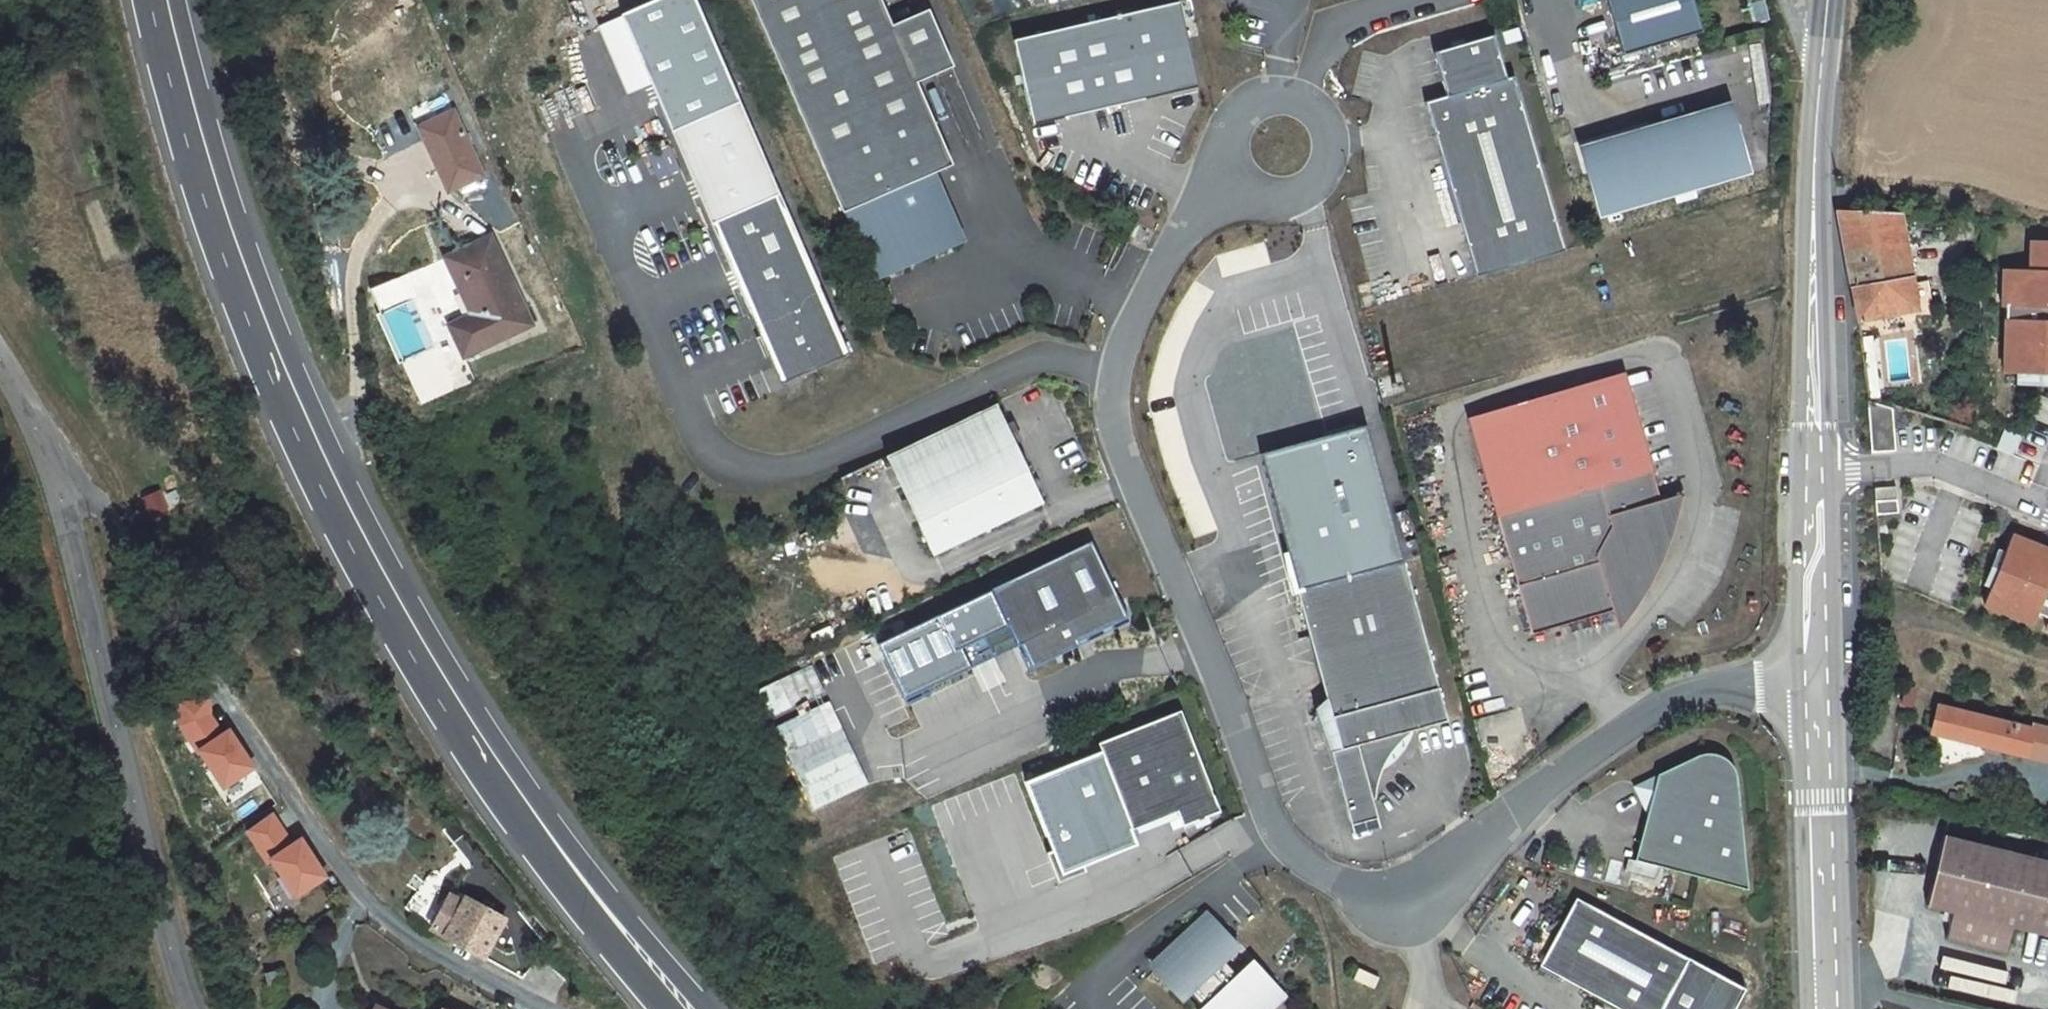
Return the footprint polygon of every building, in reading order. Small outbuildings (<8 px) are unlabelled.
[(841,212),(849,209),(874,269),(892,261),(895,268),(912,260),(911,257),(920,254),(921,257),(939,249),(936,243),(954,235),(928,176),(952,166),(917,83),(954,68),(930,10),(893,26),(882,0),(752,0),(841,212)] [(1622,55),(1701,32),(1692,0),(1605,0),(1622,55)] [(1180,2),(1019,41),(1039,125),(1200,86),(1180,2)] [(1507,83),(1493,40),(1433,59),(1446,102),(1425,108),(1479,281),(1568,255),(1514,80),(1507,83)] [(671,128),(740,100),(730,77),(662,105),(671,128)] [(709,221),(778,193),(740,100),(671,128),(709,221)] [(1587,161),(1586,161),(1604,219),(1749,174),(1728,106),(1606,144),(1609,154),(1587,161)] [(453,114),(420,129),(438,166),(449,190),(482,176),(453,114)] [(1606,144),(1583,152),(1586,161),(1587,161),(1609,154),(1606,144)] [(778,193),(709,221),(777,383),(846,354),(778,193)] [(1900,214),(1838,212),(1852,288),(1858,321),(1917,312),(1918,317),(1935,315),(1929,281),(1913,284),(1900,214)] [(474,316),(451,326),(465,357),(531,325),(489,238),(447,258),(474,316)] [(2030,242),(2030,272),(2012,271),(2011,304),(2006,304),(2004,373),(2017,373),(2047,374),(2047,242),(2030,242)] [(2011,304),(2012,271),(2002,271),(2001,304),(2006,304),(2011,304)] [(2017,373),(2017,386),(2047,386),(2047,374),(2017,373)] [(1664,557),(1670,540),(1671,538),(1663,509),(1665,509),(1628,380),(1524,410),(1511,414),(1538,507),(1500,518),(1536,638),(1617,615),(1626,620),(1637,606),(1647,590),(1656,574),(1664,557)] [(1868,399),(1871,447),(1894,446),(1892,406),(1868,399)] [(993,404),(881,456),(928,556),(1039,505),(993,404)] [(1511,414),(1473,425),(1500,518),(1538,507),(1511,414)] [(2019,437),(2005,431),(1999,448),(2012,454),(2019,437)] [(1895,487),(1874,488),(1875,502),(1896,501),(1895,487)] [(1896,501),(1875,502),(1876,515),(1897,513),(1896,501)] [(1665,509),(1663,509),(1671,538),(1677,537),(1684,504),(1665,509)] [(2013,535),(2006,552),(1991,590),(1985,605),(2033,624),(2037,613),(2047,617),(2047,549),(2013,535)] [(1138,620),(1099,544),(1024,583),(1037,610),(1013,622),(1028,651),(1031,650),(1043,673),(1091,648),(1089,645),(1138,620)] [(1991,590),(2006,552),(1998,549),(1983,587),(1991,590)] [(1449,722),(1408,566),(1302,593),(1331,706),(1321,709),(1353,830),(1378,823),(1372,804),(1375,803),(1375,801),(1377,789),(1380,778),(1384,767),(1396,749),(1400,744),(1407,738),(1414,734),(1420,731),(1435,726),(1449,722)] [(1037,610),(1024,583),(999,595),(1013,622),(1037,610)] [(811,809),(867,785),(816,664),(758,688),(771,721),(774,720),(811,809)] [(208,696),(175,716),(222,792),(256,771),(208,696)] [(2033,730),(1937,706),(1931,732),(2026,755),(2033,730)] [(1189,824),(1227,808),(1186,708),(1103,741),(1139,827),(1183,809),(1189,824)] [(2026,755),(2047,761),(2047,733),(2033,730),(2026,755)] [(1645,819),(1634,865),(1747,894),(1735,783),(1733,775),(1728,768),(1721,762),(1706,758),(1694,761),(1656,779),(1635,789),(1634,790),(1631,791),(1633,794),(1642,813),(1649,810),(1652,816),(1645,819)] [(1877,818),(1884,813),(1881,809),(1874,813),(1877,818)] [(1649,810),(1642,813),(1645,819),(1652,816),(1649,810)] [(247,830),(295,902),(331,878),(304,837),(295,842),(274,812),(247,830)] [(1927,906),(1952,913),(1946,939),(2005,954),(2011,928),(2047,937),(2047,861),(1943,836),(1927,906)] [(444,908),(433,928),(484,957),(504,920),(465,899),(462,903),(444,908)] [(1574,903),(1538,971),(1608,1008),(1735,1008),(1743,994),(1574,903)] [(1219,913),(1163,967),(1190,996),(1198,989),(1215,1007),(1213,1008),(1268,1008),(1291,987),(1264,960),(1249,973),(1232,955),(1246,941),(1219,913)] [(1369,967),(1361,975),(1377,991),(1385,982),(1369,967)]
